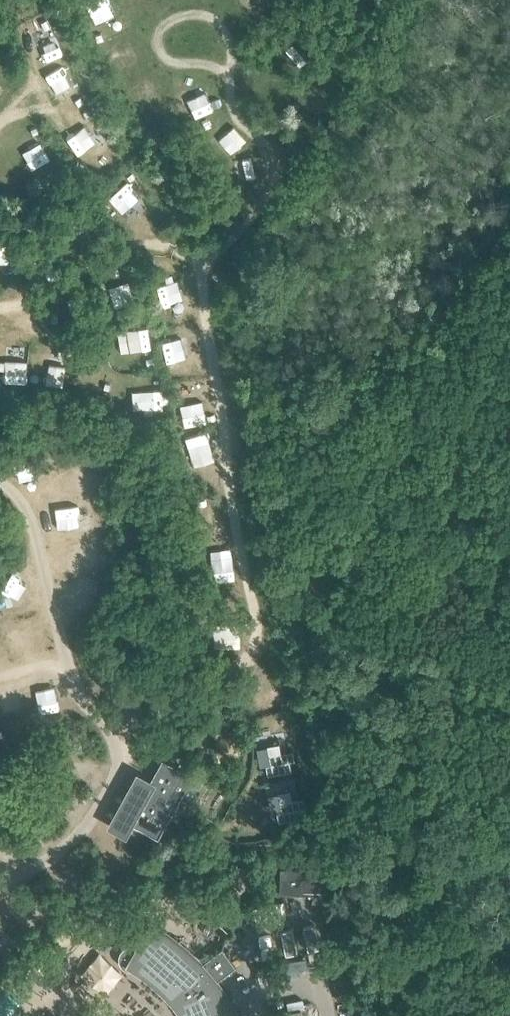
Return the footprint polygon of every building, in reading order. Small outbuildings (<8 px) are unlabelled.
[(275,50),(288,67),(305,55),(292,37),(275,50)] [(54,91),(71,88),(67,68),(50,71),(54,91)] [(175,96),(179,113),(197,108),(192,91),(175,96)] [(237,128),(219,132),(223,150),(241,147),(237,128)] [(80,155),(97,144),(89,130),(71,141),(80,155)] [(244,153),(228,161),(235,176),(251,168),(244,153)] [(127,227),(145,205),(130,192),(111,214),(127,227)] [(1,270),(16,267),(11,245),(0,247),(0,265),(1,270)] [(105,277),(110,300),(127,297),(123,273),(105,277)] [(158,286),(165,306),(184,299),(177,280),(158,286)] [(116,345),(149,344),(149,330),(116,331),(116,345)] [(196,334),(166,336),(168,360),(198,358),(196,334)] [(134,388),(133,407),(164,408),(165,389),(134,388)] [(187,403),(188,421),(205,421),(204,403),(187,403)] [(190,463),(213,459),(207,428),(184,433),(190,463)] [(74,535),(92,528),(84,509),(67,516),(74,535)] [(231,545),(211,547),(215,578),(235,576),(231,545)] [(16,574),(7,587),(21,596),(30,583),(16,574)] [(296,767),(292,749),(283,751),(280,741),(259,746),(265,774),(296,767)] [(126,838),(134,825),(159,839),(193,776),(163,760),(151,781),(137,773),(107,828),(126,838)] [(196,778),(187,796),(186,797),(193,801),(205,779),(198,775),(196,778)] [(282,870),(282,893),(328,894),(328,871),(282,870)] [(325,928),(337,925),(334,911),(323,914),(325,928)] [(185,939),(204,956),(228,929),(209,912),(185,939)] [(237,1014),(228,998),(217,982),(237,968),(224,950),(203,965),(191,954),(179,943),(166,933),(151,924),(138,948),(136,947),(134,947),(131,947),(128,947),(127,948),(125,949),(123,951),(122,952),(121,953),(120,955),(120,957),(120,959),(120,960),(120,961),(120,963),(121,965),(123,967),(124,968),(126,970),(129,971),(131,971),(133,971),(135,971),(138,970),(140,968),(141,967),(142,966),(150,972),(159,979),(166,986),(174,993),(177,997),(184,1005),(190,1014),(192,1015),(238,1015),(237,1014)] [(276,999),(279,1013),(308,1007),(305,993),(298,994),(276,999)]
